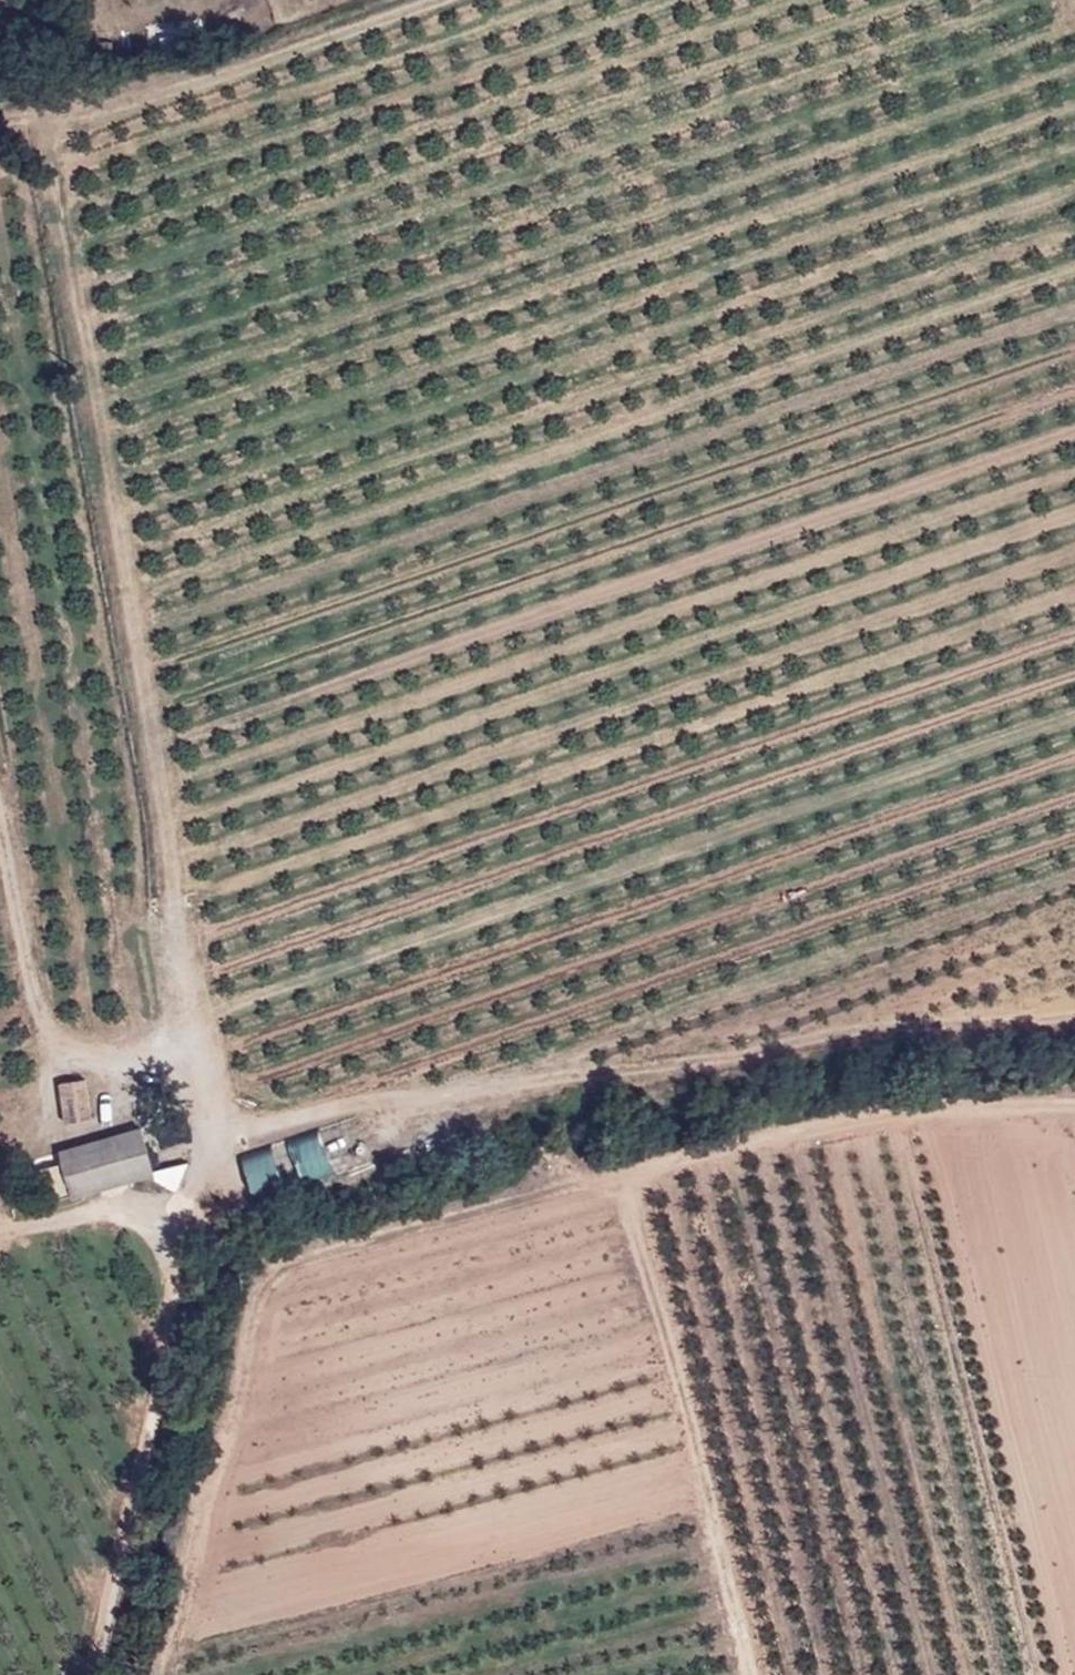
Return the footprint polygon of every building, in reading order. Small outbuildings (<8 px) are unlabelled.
[(91,1117),(82,1077),(57,1083),(66,1123),(91,1117)] [(153,1172),(141,1128),(61,1151),(73,1195),(153,1172)] [(298,1145),(307,1178),(335,1170),(326,1137),(298,1145)] [(276,1151),(246,1162),(258,1193),(288,1181),(276,1151)]
